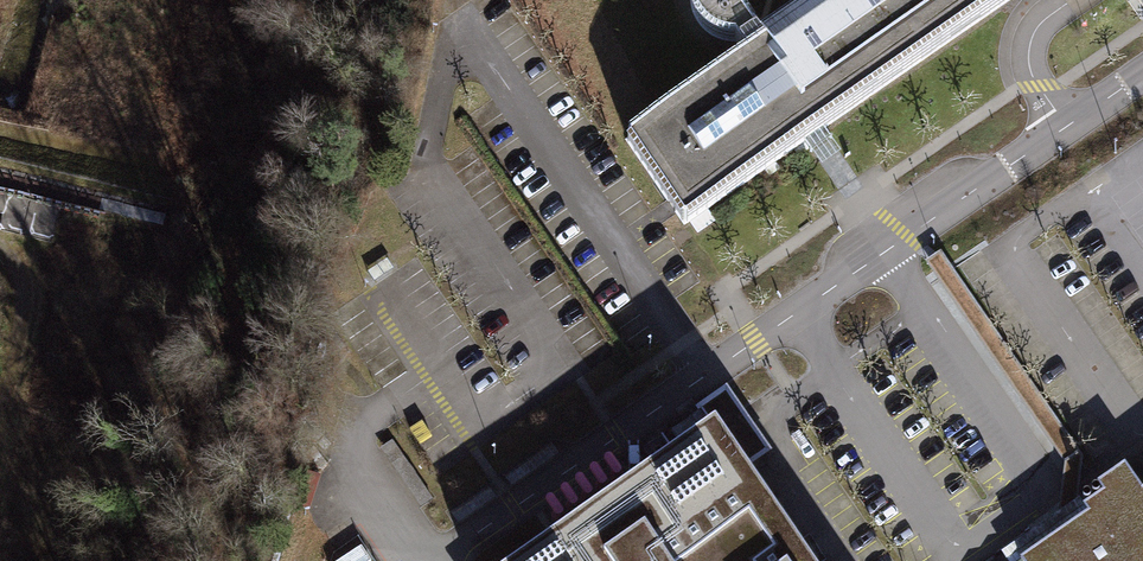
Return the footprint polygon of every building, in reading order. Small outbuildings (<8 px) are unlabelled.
[(625,133),(682,217),(1000,0),(821,0),(761,41),(746,51),(625,133)] [(736,0),(687,0),(687,2),(693,23),(702,34),(719,42),(736,42),(746,51),(761,41),(736,0)] [(0,162),(0,185),(2,186),(0,193),(0,212),(6,213),(3,227),(54,239),(61,205),(160,228),(166,201),(0,162)] [(710,438),(536,560),(795,560),(710,438)] [(1065,522),(1074,531),(1095,560),(1142,560),(1142,488),(1142,489),(1124,474),(1065,522)] [(1074,531),(1028,560),(1094,560),(1074,531)]
